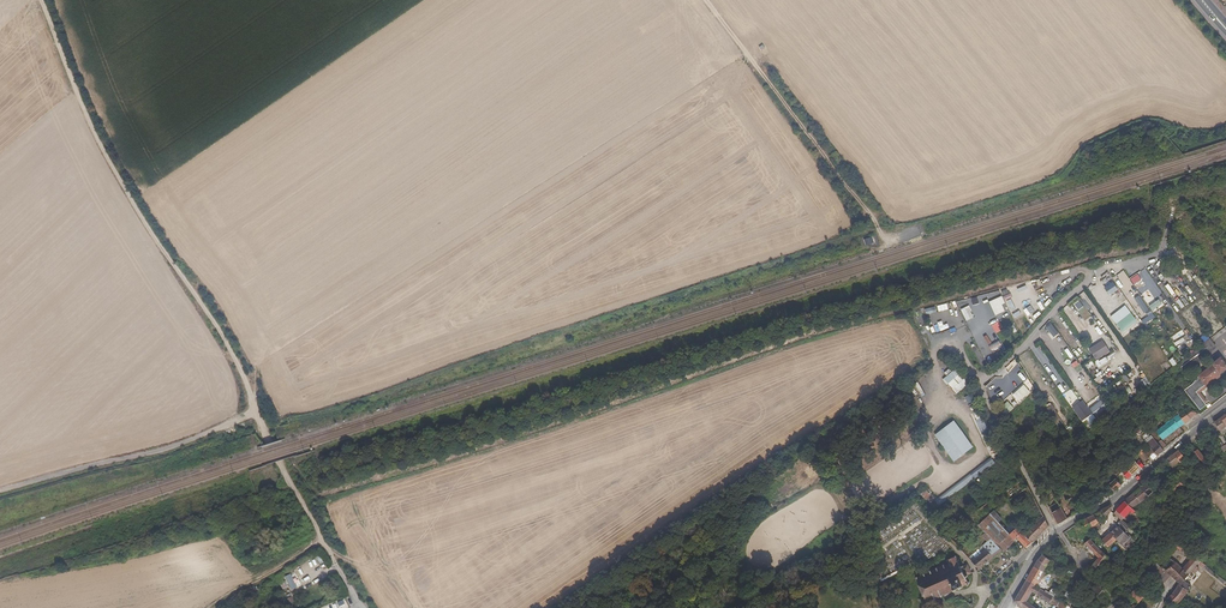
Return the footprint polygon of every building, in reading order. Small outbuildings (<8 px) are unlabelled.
[(866,246),(875,243),(873,236),(864,239),(866,246)] [(1141,277),(1145,286),(1153,282),(1150,274),(1141,277)] [(1112,282),(1104,288),(1110,296),(1118,290),(1112,282)] [(1006,306),(1001,296),(989,302),(996,315),(1005,311),(1004,308),(1006,306)] [(1158,299),(1149,306),(1152,311),(1162,304),(1158,299)] [(996,315),(989,302),(984,305),(991,318),(996,315)] [(939,311),(949,309),(947,303),(938,306),(939,311)] [(1110,317),(1116,324),(1130,313),(1124,306),(1110,317)] [(1147,306),(1136,315),(1142,322),(1153,314),(1147,306)] [(966,307),(961,310),(965,319),(970,317),(966,307)] [(1029,317),(1036,312),(1031,307),(1025,311),(1029,317)] [(1116,324),(1122,332),(1137,321),(1130,313),(1116,324)] [(1225,332),(1225,331),(1224,328),(1221,331),(1210,339),(1213,342),(1225,332)] [(1182,332),(1172,335),(1174,341),(1184,338),(1182,332)] [(1185,372),(1217,347),(1213,342),(1210,339),(1206,342),(1178,364),(1185,372)] [(999,346),(1002,345),(999,340),(990,345),(994,353),(1001,350),(999,346)] [(1088,349),(1095,360),(1109,351),(1101,340),(1088,349)] [(1078,355),(1086,349),(1084,346),(1076,352),(1078,355)] [(1106,357),(1096,362),(1098,367),(1109,362),(1106,357)] [(1225,369),(1225,364),(1221,357),(1212,364),(1213,365),(1198,375),(1205,385),(1225,369)] [(957,368),(952,364),(948,368),(952,372),(957,368)] [(949,375),(952,372),(948,368),(945,365),(943,368),(949,375)] [(1169,376),(1177,370),(1175,367),(1166,373),(1169,376)] [(969,380),(964,375),(957,368),(952,372),(949,375),(944,378),(956,394),(966,387),(971,383),(969,380)] [(1099,373),(1092,377),(1096,383),(1102,379),(1099,373)] [(996,379),(989,383),(992,388),(999,384),(996,379)] [(1145,389),(1149,387),(1143,379),(1140,381),(1145,389)] [(912,387),(908,382),(903,386),(907,391),(912,387)] [(1012,395),(1019,402),(1030,392),(1023,385),(1012,395)] [(1203,414),(1211,407),(1193,386),(1185,392),(1203,414)] [(904,393),(900,388),(892,395),(894,397),(897,400),(904,393)] [(964,401),(975,395),(971,389),(960,396),(964,401)] [(1077,403),(1083,400),(1079,395),(1076,398),(1071,391),(1064,396),(1072,407),(1078,404),(1077,403)] [(882,406),(894,397),(892,395),(881,403),(882,406)] [(1088,408),(1094,417),(1109,407),(1103,398),(1088,408)] [(1182,431),(1179,427),(1199,413),(1188,400),(1181,405),(1183,409),(1177,413),(1176,412),(1168,418),(1169,420),(1167,422),(1163,417),(1152,425),(1163,440),(1176,429),(1179,433),(1182,431)] [(1048,401),(1042,405),(1065,447),(1078,438),(1070,426),(1064,430),(1048,401)] [(1007,402),(999,410),(1006,416),(1013,409),(1007,402)] [(1073,408),(1082,421),(1091,415),(1082,402),(1073,408)] [(1225,414),(1214,422),(1220,430),(1225,426),(1225,415),(1225,414)] [(954,421),(934,435),(954,461),(973,447),(954,421)] [(1099,430),(1106,424),(1104,422),(1099,426),(1097,428),(1099,430)] [(1209,437),(1204,429),(1192,440),(1197,446),(1209,437)] [(1115,436),(1106,444),(1111,450),(1120,442),(1115,436)] [(1155,441),(1153,439),(1148,445),(1150,447),(1158,455),(1164,451),(1163,449),(1157,443),(1155,441)] [(1161,439),(1157,443),(1163,449),(1167,446),(1161,439)] [(1146,454),(1153,460),(1158,455),(1150,447),(1148,445),(1148,444),(1144,448),(1148,452),(1146,454)] [(1140,467),(1141,468),(1144,465),(1138,458),(1144,452),(1140,447),(1131,456),(1134,460),(1122,471),(1128,479),(1140,467)] [(1186,458),(1178,449),(1173,453),(1180,463),(1186,458)] [(1207,460),(1198,449),(1192,454),(1201,466),(1206,461),(1207,460)] [(1100,468),(1115,456),(1111,450),(1096,463),(1100,468)] [(1223,450),(1212,459),(1217,465),(1220,462),(1224,467),(1225,466),(1225,454),(1223,450)] [(1180,463),(1173,453),(1166,458),(1173,468),(1180,463)] [(1193,476),(1201,468),(1193,461),(1186,469),(1193,476)] [(1210,466),(1206,461),(1201,466),(1207,474),(1216,467),(1213,463),(1210,466)] [(937,500),(941,505),(976,479),(972,474),(937,500)] [(1109,484),(1115,491),(1121,485),(1116,478),(1109,484)] [(1159,508),(1183,484),(1176,478),(1168,487),(1169,488),(1157,500),(1155,498),(1152,500),(1159,508)] [(1132,493),(1124,501),(1117,508),(1114,513),(1118,517),(1122,521),(1119,525),(1126,531),(1130,526),(1123,520),(1130,511),(1133,513),(1135,511),(1140,515),(1144,512),(1136,505),(1141,502),(1147,497),(1154,491),(1146,482),(1139,488),(1132,493)] [(1017,505),(1032,495),(1028,487),(1008,501),(1011,507),(1021,517),(1025,514),(1017,505)] [(830,508),(834,515),(845,509),(841,502),(830,508)] [(1112,509),(1110,503),(1101,509),(1107,517),(1112,509)] [(1058,524),(1067,518),(1061,507),(1051,513),(1058,524)] [(1107,517),(1101,509),(1094,514),(1099,523),(1107,517)] [(1002,519),(994,511),(991,514),(999,523),(1002,519)] [(991,514),(978,526),(991,539),(995,544),(1002,551),(1014,540),(1010,534),(999,523),(991,514)] [(1099,523),(1094,514),(1078,522),(1085,532),(1092,527),(1099,523)] [(1033,543),(1048,526),(1043,516),(1027,531),(1024,534),(1033,543)] [(1130,538),(1118,526),(1111,532),(1116,539),(1128,553),(1131,549),(1125,542),(1130,538)] [(1024,534),(1021,530),(1018,527),(1010,534),(1014,540),(1016,538),(1027,549),(1033,543),(1024,534)] [(1116,539),(1111,532),(1102,539),(1108,547),(1116,539)] [(974,560),(970,556),(968,558),(979,570),(1002,551),(995,544),(991,539),(983,546),(985,550),(974,560)] [(1098,548),(1091,539),(1085,544),(1087,546),(1090,549),(1094,553),(1098,548)] [(1183,547),(1173,539),(1155,562),(1171,576),(1179,583),(1180,584),(1183,580),(1191,571),(1196,566),(1198,563),(1200,561),(1193,555),(1183,568),(1177,563),(1170,558),(1177,548),(1180,550),(1183,547)] [(1003,553),(1016,541),(1014,540),(1002,551),(1003,553)] [(1111,560),(1109,558),(1098,548),(1094,553),(1098,557),(1090,567),(1096,574),(1105,561),(1109,564),(1111,560)] [(1047,565),(1050,560),(1043,554),(1042,554),(1038,559),(1047,565)] [(921,574),(921,576),(916,578),(927,604),(928,604),(928,603),(932,601),(932,602),(934,602),(934,600),(938,598),(938,599),(941,599),(941,597),(943,597),(945,596),(945,595),(948,594),(953,592),(954,593),(955,593),(956,592),(955,591),(959,590),(960,591),(962,590),(961,589),(966,587),(966,588),(968,587),(968,586),(970,585),(969,583),(967,584),(965,578),(966,578),(966,576),(971,574),(967,565),(961,567),(961,566),(959,566),(955,557),(947,560),(948,564),(944,565),(942,565),(942,567),(937,568),(935,568),(935,570),(930,572),(929,571),(927,572),(928,573),(923,574),(921,574)] [(1044,570),(1047,565),(1038,559),(1034,565),(1044,572),(1044,570)] [(1062,562),(1058,560),(1051,568),(1055,570),(1062,562)] [(1212,575),(1214,572),(1200,561),(1198,563),(1212,575)] [(1065,574),(1070,569),(1062,562),(1055,570),(1058,572),(1063,576),(1065,574)] [(1149,570),(1164,583),(1171,576),(1155,562),(1149,570)] [(1044,572),(1034,565),(1026,579),(1036,586),(1044,572)] [(1079,575),(1072,567),(1070,569),(1065,574),(1068,576),(1073,581),(1079,575)] [(1059,581),(1063,576),(1058,572),(1054,578),(1059,581)] [(287,576),(294,590),(299,587),(293,574),(287,576)] [(1061,583),(1068,576),(1065,574),(1063,576),(1059,581),(1061,583)] [(1085,579),(1084,579),(1079,575),(1073,581),(1074,582),(1079,586),(1085,579)] [(1085,579),(1091,584),(1094,580),(1087,575),(1084,579),(1085,579)] [(1056,598),(1048,593),(1040,588),(1036,586),(1026,579),(1022,585),(1032,592),(1036,595),(1042,599),(1057,606),(1060,607),(1069,607),(1070,606),(1066,604),(1064,602),(1056,598)] [(1188,590),(1191,585),(1183,580),(1180,584),(1179,585),(1188,590)] [(1072,594),(1079,586),(1074,582),(1067,590),(1068,590),(1072,594)] [(1188,590),(1179,585),(1180,584),(1179,583),(1178,584),(1170,595),(1167,598),(1176,602),(1178,603),(1183,597),(1188,590)] [(1026,600),(1032,592),(1022,585),(1017,594),(1026,600)] [(1098,594),(1102,589),(1097,585),(1093,590),(1098,594)] [(1059,593),(1052,588),(1048,593),(1056,598),(1059,593)] [(1064,596),(1067,598),(1064,602),(1066,604),(1068,602),(1073,595),(1072,594),(1068,590),(1064,596)] [(1139,602),(1143,597),(1133,591),(1130,595),(1139,602)] [(1026,600),(1017,594),(1014,601),(1023,607),(1037,607),(1026,600)] [(1073,601),(1075,602),(1077,600),(1073,595),(1068,602),(1071,604),(1073,601)]
